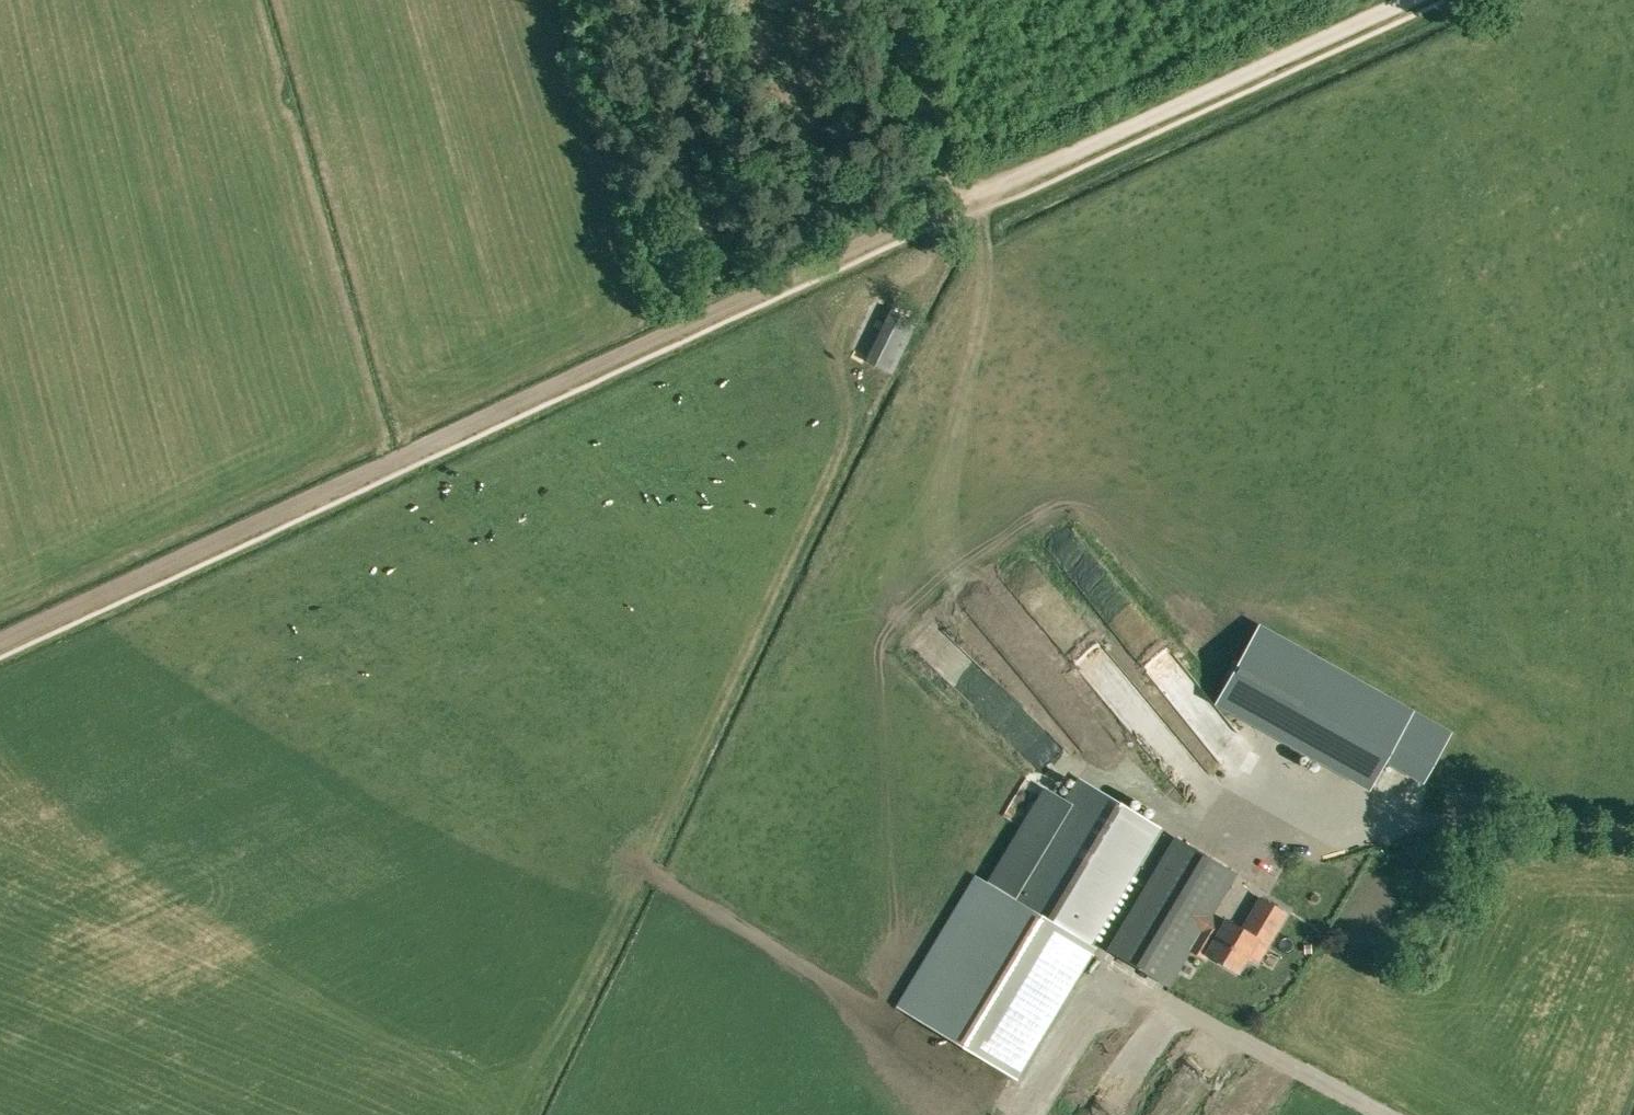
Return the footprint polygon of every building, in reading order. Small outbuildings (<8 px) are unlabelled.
[(915,323),(891,311),(867,360),(890,372),(915,323)] [(1428,771),(1449,733),(1259,627),(1240,660),(1216,703),(1369,787),(1389,750),(1422,768),(1428,771)] [(1231,637),(1203,679),(1215,687),(1243,646),(1231,637)] [(989,883),(1088,944),(1158,827),(1078,780),(1066,801),(1045,789),(1022,828),(989,883)] [(1167,984),(1189,948),(1205,957),(1207,953),(1237,971),(1247,955),(1257,961),(1286,913),(1260,898),(1242,928),(1226,919),(1225,921),(1211,913),(1235,873),(1176,838),(1109,950),(1167,984)] [(900,1009),(1012,1077),(1091,946),(1088,944),(989,883),(979,877),(900,1009)]
